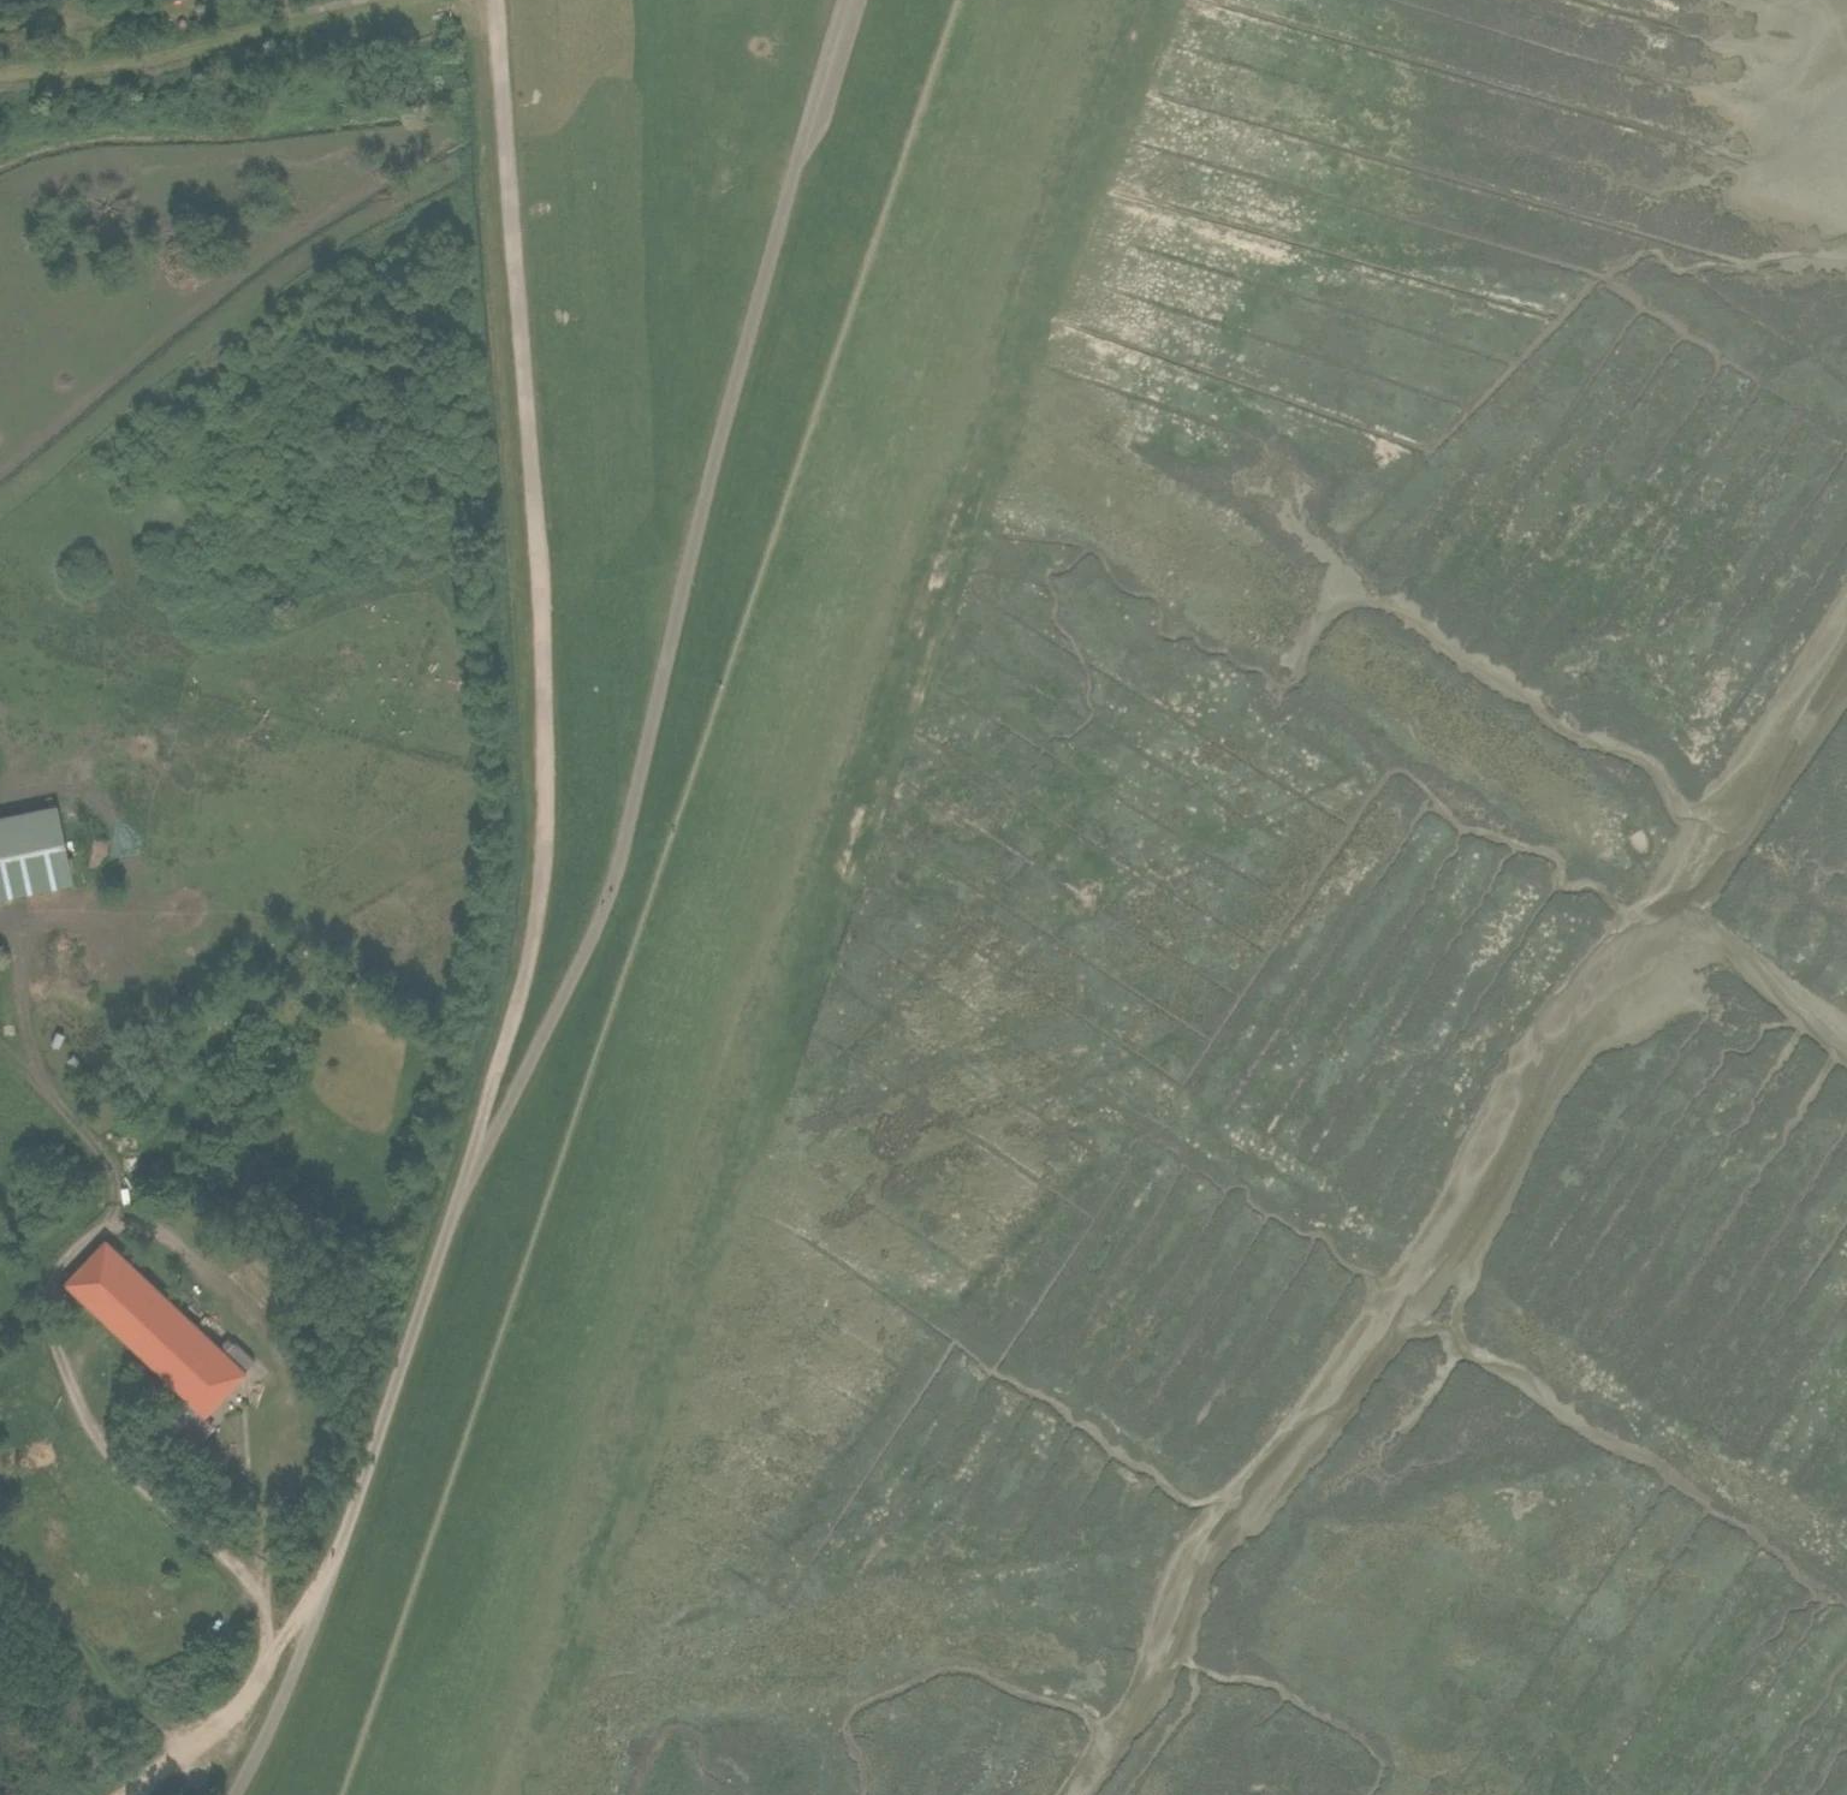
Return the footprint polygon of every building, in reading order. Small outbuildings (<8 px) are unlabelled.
[(0,823),(0,907),(82,891),(66,810),(0,823)] [(222,1360),(111,1254),(70,1297),(209,1430),(260,1377),(232,1350),(222,1360)]
